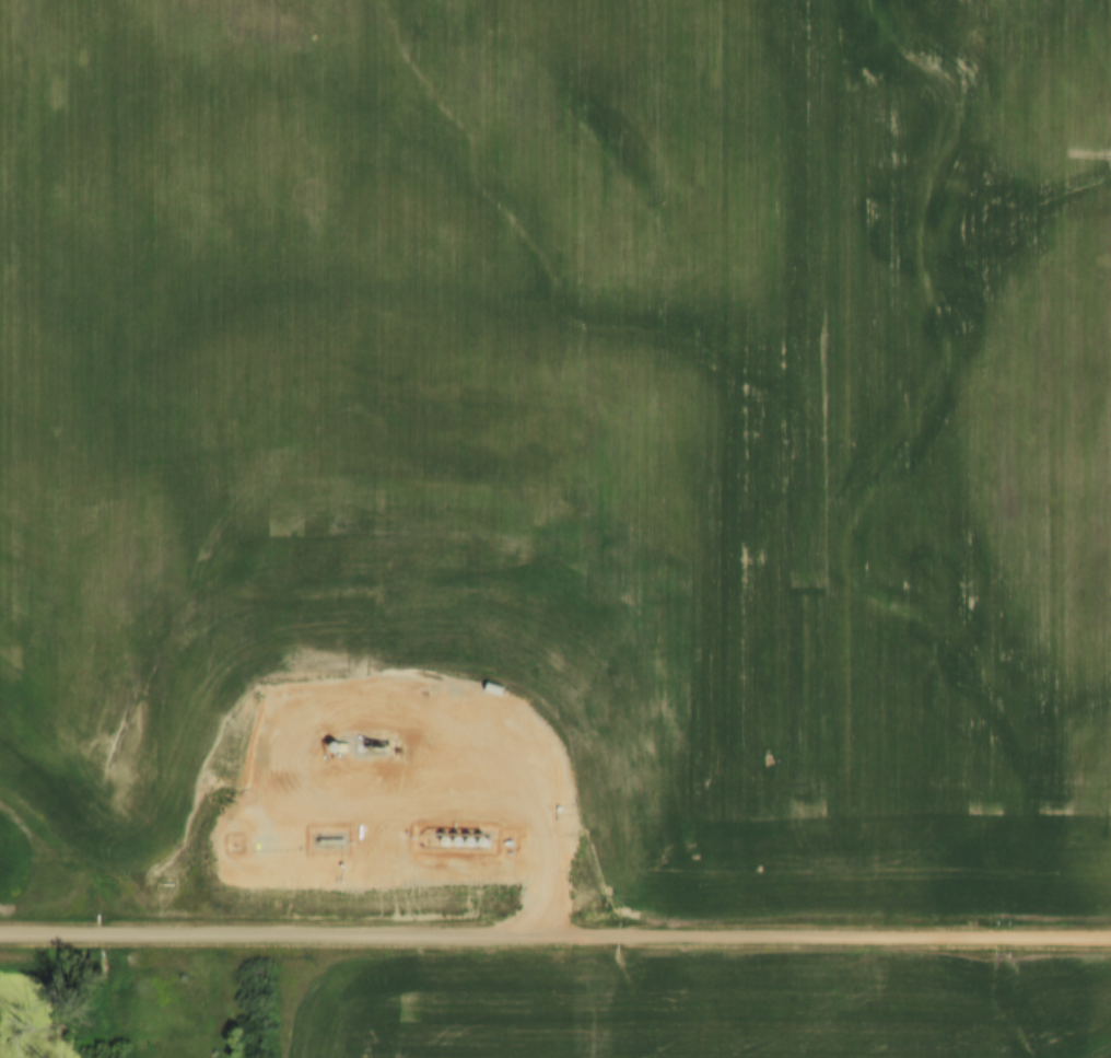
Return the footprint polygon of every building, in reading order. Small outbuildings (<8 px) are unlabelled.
[(342,743),(342,753),(331,753),(332,743),(342,743)]
